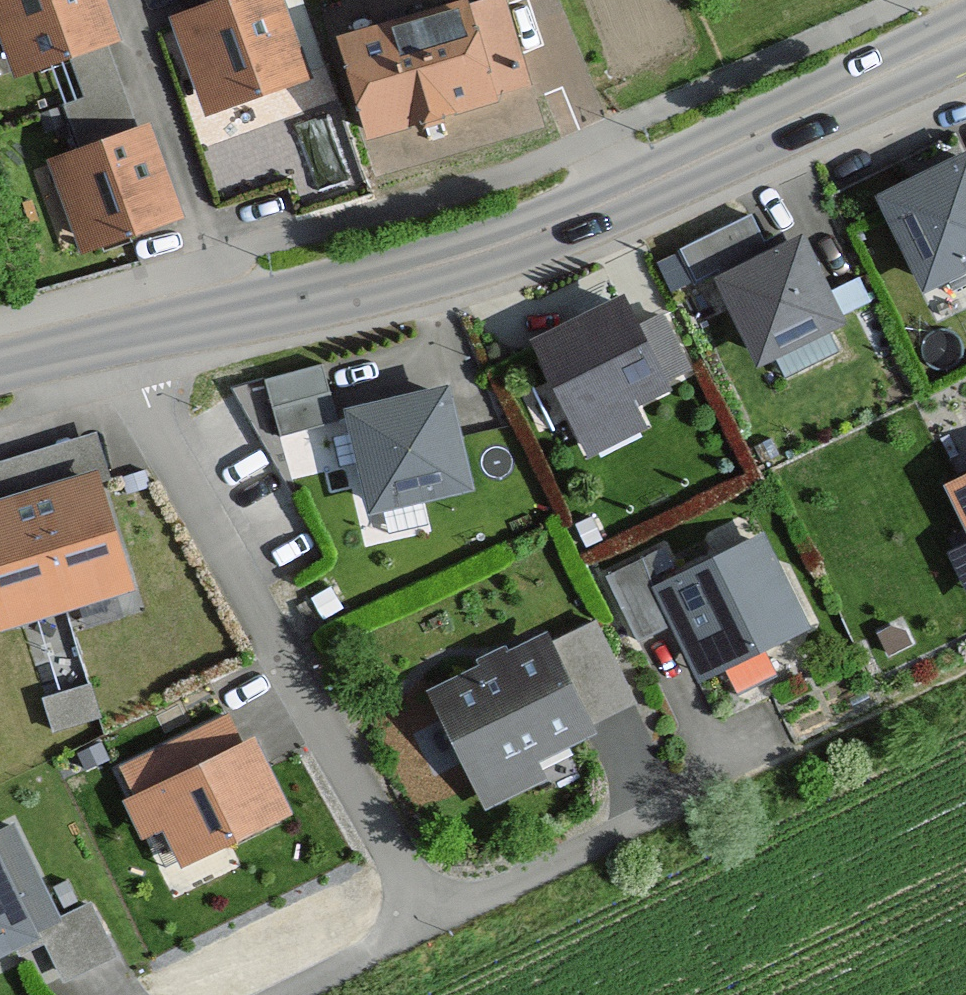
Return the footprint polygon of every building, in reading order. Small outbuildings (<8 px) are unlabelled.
[(121,52),(103,0),(0,0),(0,75),(6,91),(121,52)] [(313,93),(282,0),(245,0),(165,26),(200,130),(313,93)] [(508,4),(338,52),(367,156),(538,109),(508,4)] [(77,270),(184,232),(149,133),(42,171),(77,270)] [(965,280),(965,162),(881,200),(924,299),(965,280)] [(818,373),(756,246),(677,285),(739,412),(818,373)] [(619,301),(523,347),(567,439),(663,394),(619,301)] [(318,371),(257,386),(272,446),(332,431),(318,371)] [(477,501),(452,394),(343,420),(369,527),(477,501)] [(0,508),(0,641),(129,607),(96,483),(0,508)] [(948,498),(965,534),(965,489),(948,498)] [(810,639),(766,544),(663,592),(708,687),(810,639)] [(949,565),(965,598),(965,557),(949,565)] [(642,564),(605,582),(637,648),(674,631),(642,564)] [(634,706),(595,625),(557,644),(596,724),(634,706)] [(544,640),(427,696),(486,820),(603,765),(544,640)] [(115,776),(131,808),(119,815),(162,896),(298,825),(254,741),(238,750),(222,720),(115,776)] [(59,936),(7,831),(0,834),(0,965),(59,936)]
